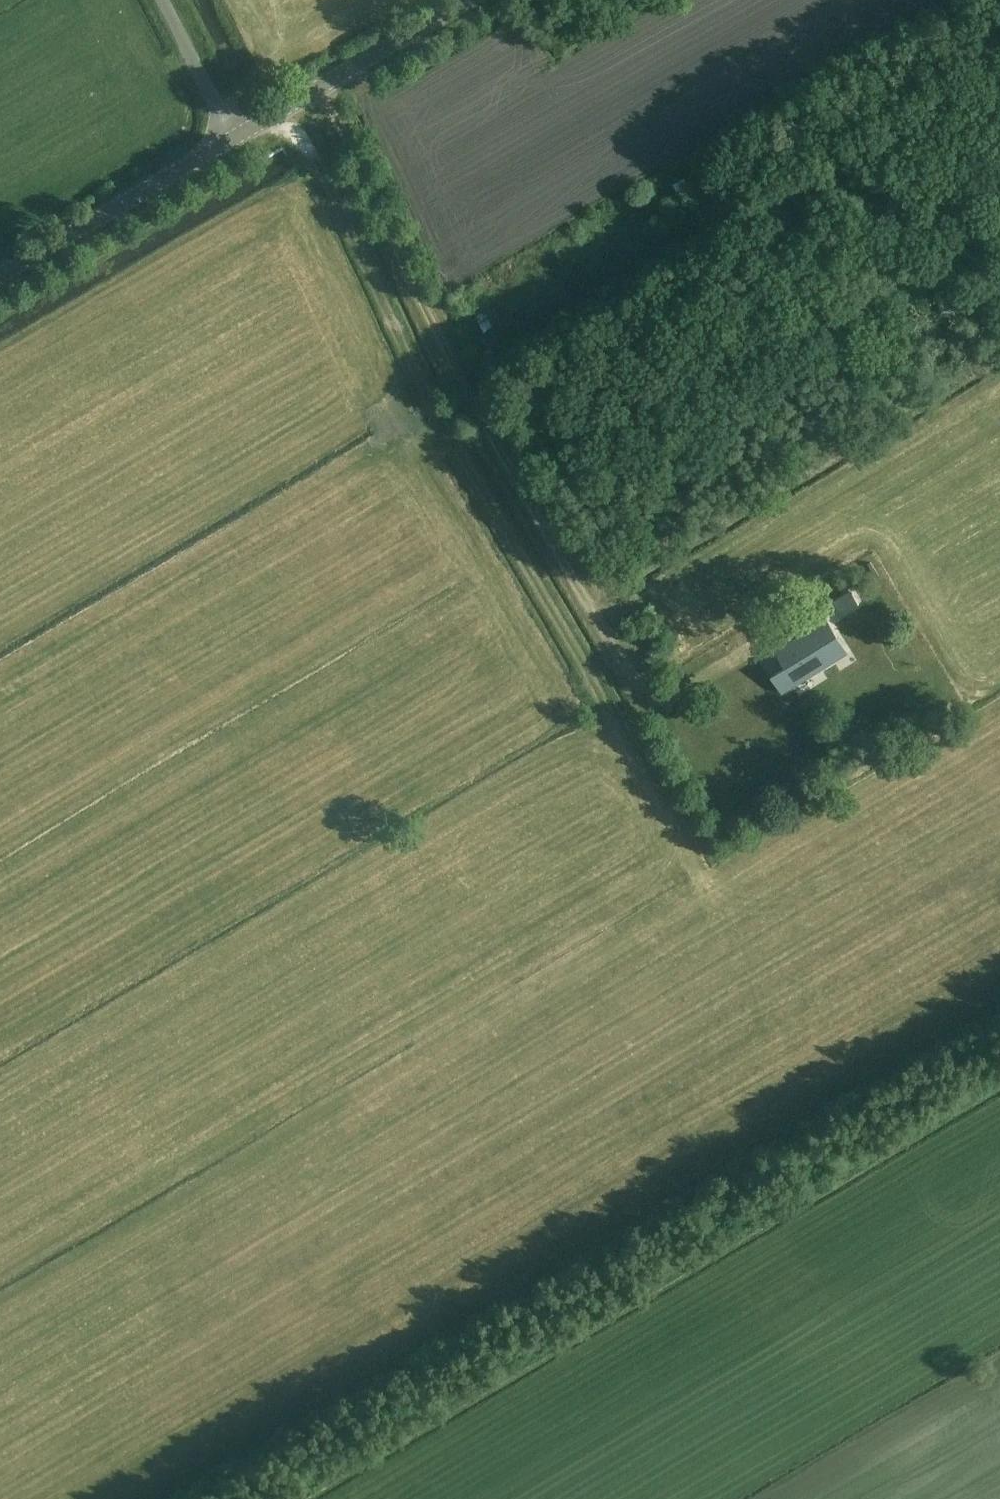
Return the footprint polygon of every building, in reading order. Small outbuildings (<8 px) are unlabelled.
[(835,604),(842,615),(859,604),(852,593),(835,604)] [(823,645),(837,636),(827,619),(776,651),(786,667),(771,676),(782,693),(833,662),(823,645)]
